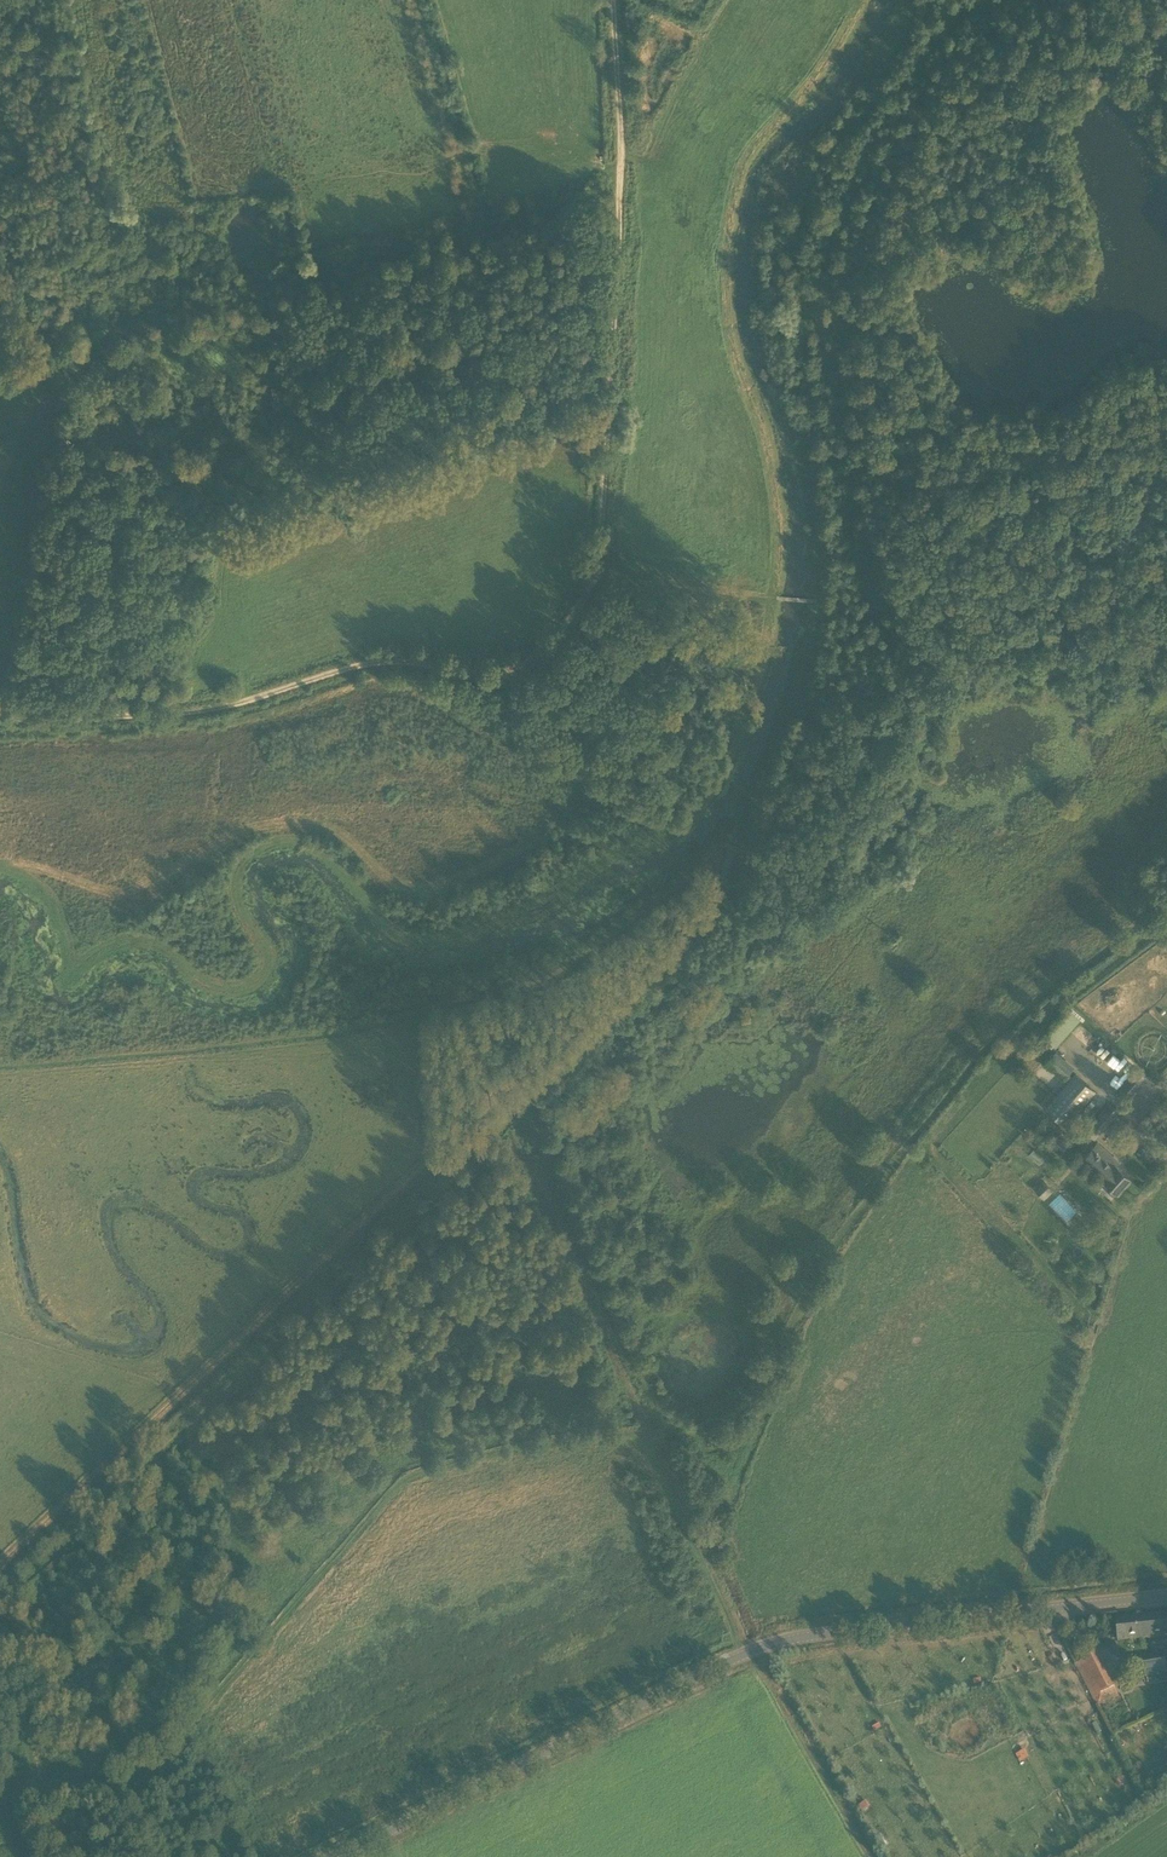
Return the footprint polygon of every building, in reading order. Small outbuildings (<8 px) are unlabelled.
[(1063,1079),(1074,1067),(1056,1051),(1045,1063),(1063,1079)] [(1132,1097),(1148,1078),(1136,1068),(1120,1087),(1132,1097)] [(1065,1126),(1096,1091),(1075,1072),(1045,1108),(1065,1126)] [(1094,1138),(1118,1111),(1109,1103),(1085,1130),(1094,1138)] [(1115,1167),(1093,1147),(1082,1159),(1104,1178),(1102,1180),(1117,1194),(1131,1178),(1117,1165),(1115,1167)] [(1044,1180),(1033,1190),(1043,1200),(1053,1190),(1044,1180)] [(1066,1222),(1078,1211),(1060,1192),(1048,1203),(1066,1222)] [(1153,1637),(1166,1636),(1166,1615),(1115,1621),(1118,1641),(1153,1637)] [(1166,1673),(1166,1667),(1164,1652),(1139,1657),(1143,1678),(1166,1673)] [(1098,1706),(1118,1695),(1097,1653),(1076,1664),(1098,1706)] [(863,1812),(872,1806),(869,1800),(859,1805),(863,1812)]
